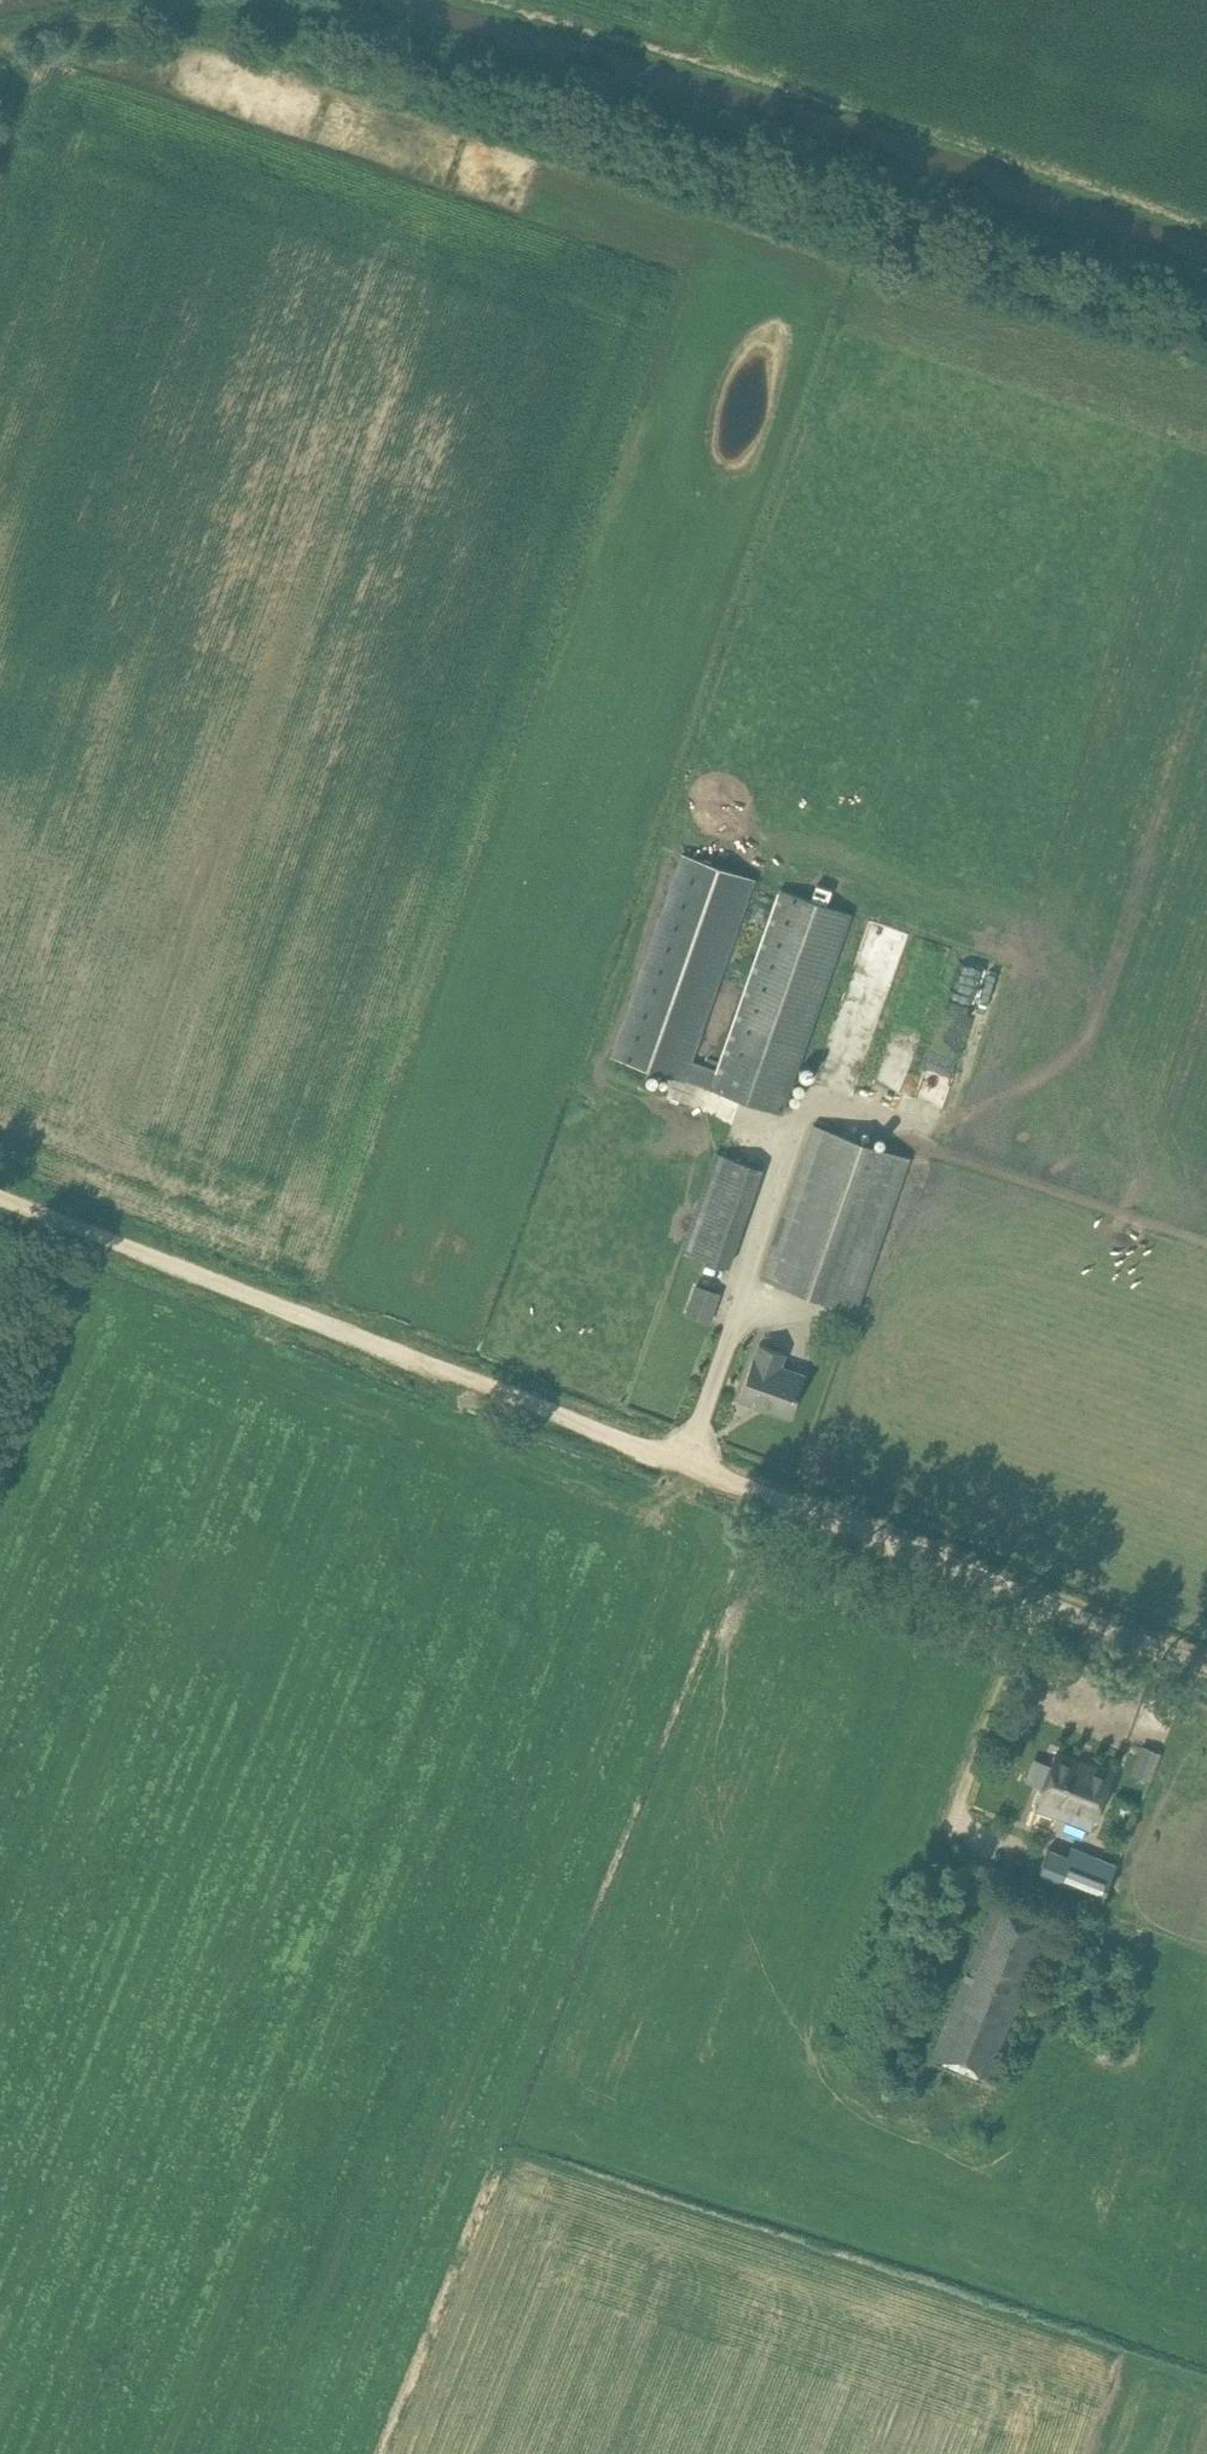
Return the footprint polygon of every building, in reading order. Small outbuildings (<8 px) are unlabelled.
[(611,1055),(710,1088),(783,1114),(853,915),(780,889),(717,1068),(692,1060),(755,879),(682,853),(611,1055)] [(969,960),(962,989),(985,995),(992,966),(969,960)] [(814,1124),(760,1277),(856,1310),(909,1157),(814,1124)] [(762,1169),(716,1153),(682,1250),(728,1266),(762,1169)] [(703,1317),(714,1286),(699,1281),(688,1312),(703,1317)] [(739,1398),(790,1416),(804,1374),(780,1366),(785,1352),(760,1343),(755,1357),(753,1357),(739,1398)] [(1150,1777),(1159,1748),(1143,1743),(1134,1772),(1150,1777)] [(1051,1768),(1036,1807),(1090,1828),(1112,1774),(1057,1752),(1054,1760),(1051,1768)] [(1048,1849),(1034,1883),(1099,1909),(1116,1865),(1070,1847),(1066,1856),(1048,1849)] [(1050,1921),(994,1901),(936,2056),(991,2079),(1050,1921)]
